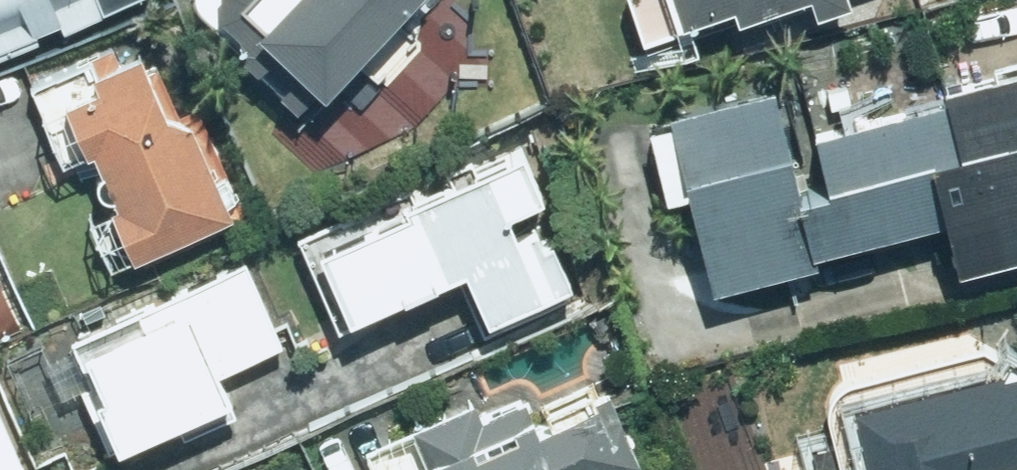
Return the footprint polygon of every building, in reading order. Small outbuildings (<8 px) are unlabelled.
[(118,0),(0,0),(0,49),(118,0)] [(299,110),(402,0),(181,0),(299,110)] [(789,4),(796,23),(837,8),(834,0),(616,0),(641,71),(701,49),(696,38),(789,4)] [(41,89),(68,157),(74,155),(95,207),(89,210),(110,260),(211,219),(169,115),(156,120),(129,53),(41,89)] [(1016,253),(1016,70),(927,92),(931,107),(779,144),(767,93),(655,120),(698,300),(803,275),(798,255),(928,224),(939,272),(1016,253)] [(489,219),(524,204),(505,159),(298,248),(333,328),(445,280),(472,343),(560,304),(529,231),(500,243),(489,219)] [(21,360),(50,428),(64,422),(85,469),(103,469),(235,413),(219,375),(278,349),(241,265),(21,360)] [(999,381),(993,355),(813,397),(825,450),(742,469),(1016,469),(1016,377),(999,381)] [(353,457),(359,469),(627,469),(588,387),(539,409),(525,379),(353,457)] [(0,408),(0,469),(28,469),(0,408)]
